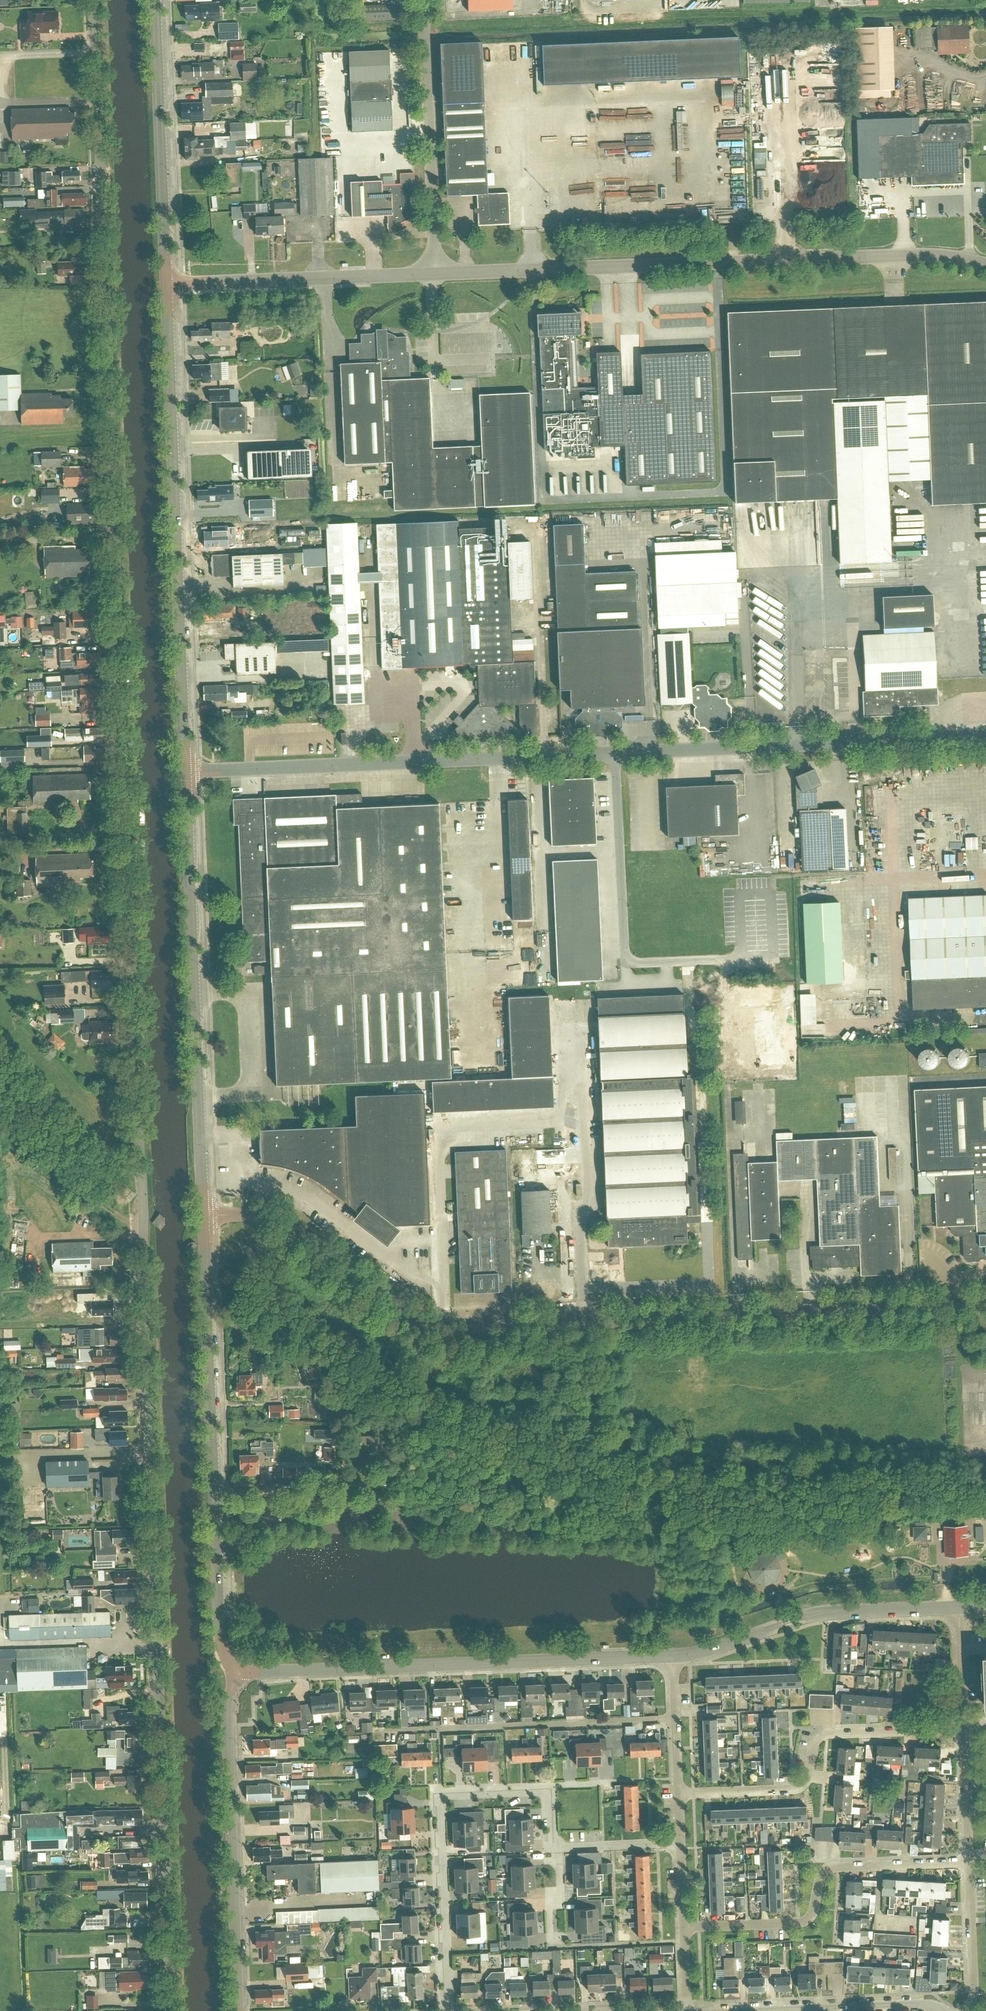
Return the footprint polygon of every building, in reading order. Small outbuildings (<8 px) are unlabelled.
[(353,21),(364,21),(363,7),(363,0),(353,0),(353,21)] [(468,12),(513,10),(512,0),(468,0),(468,12)] [(258,12),(257,2),(241,2),(242,12),(258,12)] [(203,7),(185,7),(185,20),(206,19),(206,21),(217,21),(216,4),(203,5),(203,7)] [(363,7),(364,21),(394,19),(394,6),(363,7)] [(40,38),(39,33),(49,33),(49,30),(58,29),(58,12),(44,13),(44,12),(28,13),(28,24),(21,24),(21,42),(40,42),(40,38)] [(219,41),(239,40),(239,23),(218,24),(219,41)] [(944,32),(944,27),(931,28),(931,37),(940,37),(940,49),(953,49),(953,50),(954,51),(960,51),(961,50),(961,48),(966,48),(965,31),(944,32)] [(887,29),(857,30),(859,90),(889,89),(887,29)] [(738,37),(600,43),(602,83),(740,77),(738,37)] [(243,42),(230,42),(231,61),(244,61),(243,42)] [(481,43),(439,45),(442,105),(463,104),(484,103),(481,43)] [(391,100),(392,100),(392,95),(393,95),(393,89),(391,89),(391,80),(390,80),(389,51),(348,52),(352,133),(392,131),(391,100)] [(214,64),(193,65),(193,67),(183,67),(183,77),(186,77),(186,80),(201,79),(201,75),(215,74),(214,64)] [(243,65),(243,80),(257,80),(256,64),(243,65)] [(203,118),(211,118),(211,105),(233,104),(233,83),(206,84),(206,97),(202,97),(203,103),(186,104),(186,106),(181,106),(182,119),(190,119),(190,120),(204,120),(203,118)] [(446,197),(463,196),(477,196),(479,225),(509,223),(507,193),(488,194),(484,103),(463,104),(442,105),(446,197)] [(64,133),(76,133),(75,113),(69,114),(69,108),(10,110),(11,140),(55,138),(55,136),(64,136),(64,133)] [(912,184),(963,183),(962,141),(969,141),(968,124),(929,125),(923,134),(911,135),(910,118),(856,120),(858,179),(912,177),(912,184)] [(246,123),(229,123),(230,140),(246,139),(246,123)] [(727,155),(726,138),(743,138),(743,127),(717,128),(718,156),(727,155)] [(197,138),(185,138),(185,150),(227,148),(227,138),(215,139),(215,140),(197,141),(197,138)] [(185,150),(185,160),(198,159),(198,156),(215,156),(215,154),(227,154),(227,148),(185,150)] [(332,158),(299,159),(302,216),(334,215),(332,158)] [(241,163),(227,164),(228,188),(242,188),(241,163)] [(46,173),(37,173),(37,187),(47,186),(47,183),(71,181),(80,180),(80,179),(81,179),(80,174),(79,174),(79,172),(69,172),(69,171),(61,171),(62,175),(47,176),(46,173)] [(21,185),(21,172),(10,172),(10,185),(21,185)] [(380,181),(350,182),(352,217),(363,217),(387,215),(387,223),(386,223),(386,228),(387,228),(387,230),(389,235),(387,236),(406,228),(406,227),(404,228),(401,223),(413,217),(415,216),(414,184),(414,173),(400,174),(400,185),(380,186),(380,181)] [(754,198),(762,198),(762,179),(754,179),(754,198)] [(61,194),(61,197),(57,197),(57,189),(45,189),(45,207),(86,205),(85,193),(61,194)] [(24,198),(3,198),(4,207),(24,206),(24,198)] [(283,234),(283,214),(294,214),(293,202),(275,203),(275,217),(269,218),(270,236),(271,236),(271,234),(283,234)] [(256,204),(243,205),(243,219),(256,219),(257,235),(265,234),(265,236),(270,236),(269,218),(265,218),(264,212),(256,212),(256,204)] [(37,210),(20,211),(20,222),(35,221),(35,228),(49,228),(48,223),(59,223),(59,225),(62,228),(71,227),(71,223),(82,223),(82,210),(64,210),(64,211),(37,213),(37,210)] [(47,274),(47,262),(38,262),(39,274),(47,274)] [(73,262),(58,263),(58,277),(70,276),(70,283),(80,283),(80,282),(89,282),(89,268),(73,269),(73,262)] [(724,315),(733,503),(836,498),(838,563),(889,561),(886,482),(930,480),(931,503),(985,500),(985,300),(724,315)] [(711,351),(641,355),(643,394),(623,395),(621,352),(596,353),(597,387),(577,388),(575,335),(581,335),(580,323),(578,323),(578,315),(569,315),(569,313),(536,314),(537,337),(539,337),(544,449),(561,449),(562,453),(568,452),(567,448),(624,446),(626,486),(717,481),(711,351)] [(212,329),(199,329),(199,331),(192,332),(192,340),(203,340),(203,342),(212,342),(212,339),(231,339),(231,323),(211,324),(212,329)] [(479,395),(481,446),(433,448),(430,379),(410,379),(408,355),(407,355),(406,337),(395,338),(395,337),(394,336),(392,335),(390,335),(388,334),(386,334),(386,335),(385,336),(385,337),(385,339),(385,340),(379,339),(379,338),(378,338),(378,335),(378,334),(377,333),(375,333),(372,334),(373,334),(361,335),(361,344),(349,345),(350,365),(339,366),(344,465),(391,463),(394,511),(475,507),(484,507),(484,508),(485,507),(485,506),(533,504),(533,505),(535,505),(530,393),(528,393),(528,394),(481,396),(480,395),(479,395)] [(193,366),(194,379),(202,378),(202,383),(211,382),(211,380),(222,380),(221,363),(209,364),(209,365),(193,366)] [(72,416),(71,397),(59,398),(59,395),(50,395),(50,392),(20,394),(19,375),(0,375),(0,410),(20,410),(21,424),(64,423),(63,416),(72,416)] [(219,393),(210,394),(210,402),(230,401),(230,389),(219,390),(219,393)] [(246,407),(220,408),(221,430),(247,429),(246,407)] [(307,449),(246,451),(248,480),(308,477),(307,449)] [(42,452),(34,453),(35,466),(43,466),(60,465),(60,452),(42,452)] [(63,468),(64,488),(77,487),(77,486),(94,485),(94,470),(84,471),(84,467),(63,468)] [(233,485),(217,485),(217,487),(209,487),(209,490),(198,490),(198,500),(207,500),(207,502),(219,502),(219,500),(234,499),(233,485)] [(60,491),(42,491),(42,502),(60,502),(60,491)] [(273,499),(249,500),(249,517),(273,516),(273,499)] [(83,502),(68,503),(68,522),(83,521),(83,520),(95,519),(94,504),(83,504),(83,502)] [(457,521),(375,524),(381,669),(475,665),(477,705),(463,720),(458,715),(452,722),(457,726),(451,733),(451,740),(480,737),(485,732),(491,739),(520,737),(519,731),(521,731),(528,737),(536,736),(532,662),(512,663),(509,599),(532,598),(529,542),(506,543),(506,527),(458,529),(457,521)] [(326,524),(334,705),(364,703),(356,523),(326,524)] [(583,524),(553,525),(559,690),(570,690),(571,712),(583,711),(583,716),(581,716),(576,722),(576,731),(582,737),(614,735),(620,729),(619,720),(613,714),(611,714),(611,707),(644,705),(641,628),(637,629),(635,571),(585,573),(583,524)] [(204,533),(205,547),(228,546),(228,545),(236,544),(235,527),(227,527),(227,526),(212,527),(212,532),(204,533)] [(721,540),(654,543),(657,629),(659,629),(659,635),(656,635),(660,705),(670,705),(676,711),(682,704),(693,704),(694,703),(696,706),(695,708),(695,717),(699,721),(700,726),(706,726),(709,730),(718,730),(721,724),(727,724),(727,720),(730,716),(730,708),(726,705),(725,699),(720,699),(716,696),(708,696),(707,687),(705,685),(696,685),(694,688),(691,688),(688,634),(685,634),(684,627),(725,626),(725,613),(738,613),(735,552),(722,552),(721,540)] [(90,569),(94,569),(94,552),(85,552),(85,549),(76,549),(75,546),(45,547),(46,576),(90,575),(90,569)] [(235,554),(211,555),(212,576),(214,577),(232,576),(232,587),(283,585),(282,565),(293,565),(293,554),(236,556),(235,554)] [(931,595),(881,597),(882,629),(933,627),(931,595)] [(214,606),(215,609),(204,609),(204,618),(208,618),(208,622),(223,621),(223,618),(236,618),(236,605),(214,606)] [(240,609),(240,620),(249,620),(249,608),(240,609)] [(98,609),(73,610),(74,627),(98,626),(98,609)] [(7,626),(6,623),(12,623),(12,617),(7,618),(7,615),(0,615),(0,627),(7,626)] [(12,623),(12,628),(23,628),(23,617),(12,617),(12,623)] [(67,638),(66,621),(54,621),(55,638),(67,638)] [(53,629),(42,630),(42,638),(53,638),(53,629)] [(860,636),(863,697),(861,697),(862,716),(893,715),(893,706),(937,704),(933,632),(860,636)] [(236,644),(225,644),(225,661),(236,660),(237,676),(276,674),(275,643),(236,644)] [(61,668),(76,667),(89,667),(89,664),(101,664),(101,653),(89,653),(89,652),(76,652),(76,653),(71,653),(71,648),(59,648),(59,661),(60,661),(61,668)] [(67,676),(67,685),(92,684),(92,683),(100,683),(100,674),(88,675),(88,674),(80,674),(80,675),(67,676)] [(61,681),(46,682),(47,691),(62,690),(61,681)] [(246,695),(253,695),(253,685),(238,686),(226,687),(226,686),(204,686),(204,700),(215,700),(215,701),(227,701),(227,703),(246,702),(246,695)] [(79,689),(61,690),(61,702),(72,701),(72,704),(80,703),(80,713),(93,712),(92,702),(89,702),(88,698),(100,697),(99,696),(100,695),(100,692),(99,691),(99,689),(91,689),(91,688),(79,689)] [(59,691),(52,691),(52,701),(60,701),(59,691)] [(971,703),(972,716),(985,715),(985,707),(985,702),(971,703)] [(247,712),(232,712),(232,720),(247,720),(247,712)] [(36,726),(51,726),(50,715),(35,715),(36,726)] [(98,727),(66,729),(66,741),(95,740),(95,738),(104,737),(104,729),(98,729),(98,727)] [(27,747),(51,746),(51,735),(27,736),(27,747)] [(104,757),(106,757),(106,749),(96,749),(95,746),(85,747),(85,761),(104,760),(104,757)] [(25,761),(24,750),(0,751),(0,762),(25,761)] [(805,772),(795,773),(796,811),(797,811),(800,872),(833,870),(830,809),(817,810),(816,786),(820,784),(818,779),(813,769),(805,772)] [(714,778),(714,784),(664,786),(666,836),(736,834),(735,794),(743,794),(742,773),(717,774),(714,778)] [(34,776),(34,794),(26,795),(26,802),(6,802),(7,833),(26,833),(25,806),(30,806),(30,805),(70,803),(70,800),(78,800),(78,797),(91,796),(90,774),(34,776)] [(548,780),(552,846),(597,844),(593,778),(548,780)] [(450,1077),(440,803),(426,804),(362,807),(361,795),(265,799),(232,801),(234,825),(239,825),(246,961),(269,960),(269,976),(270,976),(275,1084),(450,1077)] [(528,799),(508,800),(513,918),(533,917),(528,799)] [(90,852),(36,855),(38,884),(74,882),(73,880),(82,879),(82,875),(95,874),(94,858),(91,858),(90,852)] [(943,854),(943,865),(953,866),(953,854),(943,854)] [(597,859),(552,861),(558,982),(602,980),(597,859)] [(31,895),(31,879),(16,880),(16,896),(31,895)] [(910,971),(904,971),(904,980),(910,980),(912,1011),(985,1007),(985,895),(908,899),(910,971)] [(838,902),(802,904),(806,984),(842,982),(838,902)] [(98,927),(81,928),(81,939),(89,939),(89,943),(106,942),(106,939),(110,938),(110,930),(98,930),(98,927)] [(74,942),(73,928),(62,929),(63,943),(74,942)] [(254,967),(254,975),(259,976),(264,975),(264,967),(259,965),(254,967)] [(92,986),(111,986),(111,973),(102,973),(102,971),(86,971),(69,971),(69,981),(92,980),(92,986)] [(64,984),(43,985),(44,998),(65,997),(64,984)] [(608,1218),(609,1226),(607,1226),(608,1247),(688,1244),(687,1223),(702,1223),(696,1077),(698,1077),(697,1044),(687,1044),(685,993),(599,997),(600,1017),(598,1017),(607,1218),(608,1218)] [(549,996),(508,997),(509,1014),(549,1012),(549,996)] [(787,1008),(752,1009),(754,1083),(790,1081),(787,1008)] [(59,1011),(59,1019),(74,1018),(73,1010),(59,1011)] [(550,1028),(549,1012),(509,1014),(509,1030),(550,1028)] [(88,1024),(83,1024),(83,1034),(82,1035),(83,1038),(84,1039),(89,1039),(89,1043),(105,1042),(105,1039),(116,1039),(115,1023),(108,1023),(108,1021),(88,1021),(88,1024)] [(551,1044),(550,1028),(509,1030),(510,1046),(551,1044)] [(66,1043),(54,1033),(46,1042),(58,1052),(66,1043)] [(551,1060),(551,1044),(510,1046),(511,1062),(551,1060)] [(950,1056),(950,1058),(950,1061),(951,1062),(951,1063),(952,1064),(953,1065),(954,1066),(956,1067),(958,1068),(960,1068),(963,1067),(964,1067),(965,1066),(967,1064),(969,1062),(970,1060),(970,1057),(969,1054),(968,1052),(967,1050),(965,1049),(964,1048),(961,1047),(960,1047),(957,1048),(954,1050),(953,1050),(952,1051),(951,1052),(950,1054),(950,1055),(950,1056)] [(929,1049),(925,1050),(924,1051),(922,1052),(921,1054),(920,1056),(920,1058),(919,1059),(920,1060),(920,1063),(921,1064),(922,1066),(923,1067),(924,1068),(926,1069),(929,1070),(930,1070),(932,1069),(934,1068),(935,1068),(937,1066),(938,1065),(939,1063),(940,1061),(940,1060),(940,1057),(939,1055),(938,1052),(936,1051),(934,1050),(931,1049),(929,1049)] [(552,1076),(551,1060),(511,1062),(512,1078),(516,1078),(532,1077),(552,1076)] [(553,1107),(552,1076),(532,1077),(534,1108),(553,1107)] [(534,1108),(532,1077),(516,1078),(517,1109),(534,1108)] [(516,1078),(512,1078),(500,1079),(501,1109),(517,1109),(516,1078)] [(485,1110),(484,1079),(468,1080),(469,1111),(485,1110)] [(501,1109),(500,1079),(484,1079),(485,1110),(501,1109)] [(469,1111),(468,1080),(452,1081),(453,1111),(469,1111)] [(453,1111),(452,1081),(432,1082),(433,1112),(453,1111)] [(915,1090),(919,1176),(935,1176),(938,1228),(952,1227),(952,1233),(956,1238),(964,1238),(965,1260),(969,1262),(978,1262),(982,1259),(985,1259),(985,1258),(985,1087),(915,1090)] [(356,1126),(264,1129),(265,1164),(279,1166),(295,1170),(310,1177),(323,1185),(363,1216),(361,1219),(385,1237),(395,1225),(429,1224),(424,1093),(355,1096),(356,1126)] [(855,1102),(843,1102),(843,1117),(855,1117),(855,1102)] [(881,1207),(880,1195),(878,1136),(856,1137),(814,1139),(777,1140),(778,1162),(745,1163),(745,1144),(744,1144),(744,1154),(734,1154),(738,1260),(749,1260),(749,1269),(750,1269),(749,1250),(753,1250),(752,1240),(781,1239),(779,1181),(817,1179),(820,1246),(811,1246),(811,1259),(813,1259),(813,1270),(824,1270),(824,1267),(843,1266),(843,1268),(861,1267),(861,1277),(902,1276),(899,1206),(881,1207)] [(888,1149),(890,1180),(897,1180),(896,1148),(888,1149)] [(506,1149),(456,1151),(462,1293),(512,1291),(506,1149)] [(550,1191),(522,1193),(523,1235),(551,1233),(550,1191)] [(91,1242),(54,1244),(55,1272),(83,1271),(82,1274),(92,1275),(91,1267),(101,1267),(101,1263),(112,1263),(112,1261),(114,1259),(114,1256),(112,1255),(111,1247),(92,1248),(91,1242)] [(34,1266),(25,1266),(25,1283),(34,1283),(34,1266)] [(98,1292),(70,1293),(71,1303),(83,1302),(84,1313),(107,1313),(107,1299),(98,1299),(98,1292)] [(104,1329),(78,1329),(78,1346),(105,1345),(105,1343),(110,1343),(110,1344),(126,1343),(126,1332),(110,1332),(110,1337),(104,1337),(104,1329)] [(20,1340),(4,1341),(4,1350),(21,1349),(20,1340)] [(79,1349),(79,1360),(93,1360),(105,1360),(105,1361),(113,1361),(113,1359),(124,1359),(124,1357),(125,1356),(125,1353),(124,1352),(124,1350),(116,1351),(115,1349),(105,1349),(105,1348),(86,1349),(79,1349)] [(57,1356),(46,1357),(47,1367),(57,1366),(57,1367),(76,1367),(76,1358),(58,1358),(57,1356)] [(308,1372),(310,1379),(320,1377),(316,1363),(307,1366),(309,1372),(308,1372)] [(96,1387),(95,1379),(106,1378),(106,1380),(114,1379),(114,1378),(125,1377),(125,1369),(116,1369),(116,1368),(106,1368),(106,1370),(95,1370),(95,1372),(85,1372),(86,1387),(96,1387)] [(240,1376),(240,1381),(237,1381),(238,1394),(255,1393),(255,1382),(262,1382),(261,1372),(250,1373),(250,1376),(240,1376)] [(23,1374),(13,1375),(14,1386),(23,1386),(23,1374)] [(103,1388),(94,1388),(94,1400),(103,1399),(103,1400),(116,1400),(116,1401),(127,1400),(127,1395),(128,1395),(128,1392),(127,1391),(127,1389),(118,1390),(118,1388),(103,1388)] [(76,1399),(60,1399),(60,1408),(77,1408),(76,1399)] [(283,1404),(269,1405),(270,1417),(284,1416),(283,1404)] [(98,1408),(82,1408),(83,1417),(99,1416),(98,1408)] [(297,1409),(288,1410),(289,1417),(297,1416),(297,1409)] [(109,1416),(104,1416),(104,1423),(110,1423),(110,1424),(128,1423),(127,1410),(109,1411),(109,1416)] [(103,1440),(103,1439),(109,1439),(109,1445),(126,1445),(126,1430),(110,1431),(110,1427),(95,1428),(95,1440),(103,1440)] [(70,1432),(71,1449),(84,1448),(83,1432),(70,1432)] [(32,1445),(32,1434),(20,1434),(20,1445),(32,1445)] [(374,1435),(357,1435),(357,1449),(374,1449),(374,1435)] [(253,1452),(253,1456),(240,1456),(241,1473),(258,1473),(257,1456),(256,1456),(256,1452),(266,1452),(266,1457),(274,1456),(273,1442),(266,1442),(266,1440),(254,1441),(254,1442),(251,1443),(251,1452),(253,1452)] [(334,1461),(334,1448),(324,1447),(324,1461),(334,1461)] [(47,1487),(88,1486),(87,1478),(96,1478),(97,1488),(104,1488),(104,1499),(119,1499),(119,1476),(105,1477),(105,1472),(88,1473),(87,1460),(46,1462),(47,1487)] [(297,1468),(283,1468),(283,1477),(297,1477),(297,1468)] [(966,1526),(946,1527),(947,1556),(967,1555),(966,1526)] [(926,1528),(914,1528),(915,1539),(926,1539),(926,1528)] [(133,1538),(135,1537),(135,1533),(132,1532),(132,1530),(124,1530),(124,1529),(112,1529),(112,1530),(100,1531),(101,1546),(94,1546),(95,1559),(91,1559),(91,1567),(114,1566),(113,1559),(114,1559),(114,1546),(112,1546),(112,1542),(124,1542),(124,1540),(133,1540),(133,1538)] [(53,1530),(53,1539),(62,1539),(62,1530),(53,1530)] [(761,1583),(761,1582),(766,1583),(775,1579),(779,1569),(775,1559),(765,1555),(755,1560),(753,1564),(752,1564),(750,1570),(755,1580),(761,1583)] [(104,1581),(114,1580),(115,1583),(126,1583),(127,1581),(136,1581),(135,1570),(115,1571),(115,1569),(104,1570),(104,1581)] [(66,1589),(94,1589),(93,1579),(73,1579),(73,1580),(66,1580),(66,1589)] [(136,1601),(136,1594),(137,1593),(137,1590),(136,1590),(136,1589),(100,1590),(101,1597),(112,1604),(127,1604),(127,1602),(136,1601)] [(81,1594),(82,1612),(95,1611),(94,1594),(81,1594)] [(29,1598),(29,1612),(40,1611),(39,1598),(29,1598)] [(110,1611),(9,1615),(9,1640),(111,1637),(110,1611)] [(887,1631),(875,1631),(874,1648),(880,1648),(880,1653),(886,1653),(886,1648),(887,1631)] [(893,1649),(892,1657),(898,1657),(898,1649),(899,1649),(899,1632),(887,1631),(886,1648),(893,1649)] [(852,1633),(836,1632),(835,1645),(852,1646),(852,1633)] [(899,1632),(899,1649),(911,1650),(912,1632),(899,1632)] [(919,1650),(919,1654),(923,1654),(923,1650),(924,1633),(912,1632),(911,1650),(919,1650)] [(931,1651),(931,1655),(936,1656),(936,1651),(937,1634),(924,1633),(923,1650),(931,1651)] [(857,1646),(852,1646),(835,1645),(835,1658),(851,1658),(852,1651),(857,1651),(857,1646)] [(0,1650),(0,1691),(18,1690),(87,1688),(96,1688),(110,1687),(110,1688),(124,1687),(124,1681),(133,1681),(133,1666),(108,1666),(108,1677),(96,1678),(96,1671),(87,1671),(86,1647),(16,1649),(0,1650)] [(857,1659),(851,1658),(835,1658),(834,1670),(851,1671),(851,1664),(857,1665),(857,1659)] [(802,1673),(789,1674),(789,1686),(799,1686),(800,1695),(804,1695),(803,1685),(802,1686),(802,1673)] [(776,1674),(762,1675),(763,1688),(772,1687),(772,1696),(777,1696),(776,1687),(776,1674)] [(789,1674),(776,1674),(776,1687),(785,1687),(786,1696),(790,1696),(789,1686),(789,1674)] [(762,1675),(749,1676),(749,1688),(759,1688),(759,1697),(763,1697),(763,1688),(762,1675)] [(722,1677),(722,1690),(731,1689),(732,1699),(737,1698),(736,1689),(736,1676),(722,1677)] [(736,1676),(736,1689),(745,1688),(745,1698),(750,1698),(749,1688),(749,1676),(736,1676)] [(722,1677),(706,1678),(707,1690),(718,1690),(718,1699),(723,1699),(722,1690),(722,1677)] [(635,1691),(629,1691),(630,1712),(643,1711),(642,1694),(652,1694),(652,1680),(634,1681),(635,1691)] [(607,1699),(603,1699),(603,1710),(614,1710),(613,1697),(623,1697),(622,1684),(613,1684),(613,1682),(606,1682),(607,1699)] [(581,1690),(575,1690),(576,1716),(586,1715),(586,1707),(583,1707),(582,1698),(598,1697),(598,1683),(581,1683),(581,1690)] [(568,1698),(569,1706),(565,1706),(566,1716),(576,1716),(575,1690),(568,1690),(568,1684),(551,1684),(552,1699),(568,1698)] [(854,1712),(855,1695),(849,1695),(850,1688),(844,1688),(844,1685),(837,1684),(836,1691),(836,1701),(843,1701),(842,1711),(854,1712)] [(525,1699),(520,1699),(521,1717),(532,1717),(531,1700),(544,1699),(543,1685),(525,1686),(525,1699)] [(498,1698),(493,1698),(493,1712),(504,1712),(504,1701),(516,1700),(515,1686),(497,1687),(498,1698)] [(486,1687),(469,1688),(470,1704),(478,1704),(478,1709),(482,1709),(483,1713),(493,1712),(493,1698),(486,1698),(486,1687)] [(433,1689),(434,1700),(432,1700),(432,1707),(440,1707),(440,1717),(447,1716),(446,1688),(433,1689)] [(458,1688),(446,1688),(447,1716),(454,1716),(453,1707),(463,1706),(462,1699),(459,1699),(458,1688)] [(83,1690),(84,1709),(91,1709),(91,1698),(97,1698),(97,1689),(83,1690)] [(423,1690),(403,1690),(403,1700),(399,1700),(400,1719),(407,1718),(407,1715),(424,1714),(423,1690)] [(365,1697),(365,1691),(349,1692),(350,1712),(372,1711),(371,1697),(365,1697)] [(372,1711),(383,1711),(383,1710),(389,1709),(389,1704),(396,1704),(395,1691),(376,1691),(376,1697),(371,1697),(372,1711)] [(312,1703),(305,1704),(308,1728),(307,1720),(313,1719),(312,1713),(338,1710),(336,1693),(326,1694),(326,1695),(311,1697),(312,1703)] [(855,1695),(854,1712),(866,1713),(868,1696),(855,1695)] [(868,1696),(866,1713),(879,1714),(881,1697),(868,1696)] [(881,1697),(879,1714),(891,1715),(893,1698),(881,1697)] [(308,1728),(305,1704),(299,1705),(299,1700),(288,1702),(288,1704),(273,1706),(275,1722),(299,1719),(300,1729),(301,1729),(301,1734),(304,1734),(308,1734),(308,1728)] [(113,1721),(113,1720),(119,1720),(119,1724),(135,1724),(134,1712),(127,1712),(127,1709),(118,1709),(118,1705),(107,1706),(108,1720),(103,1720),(103,1719),(101,1719),(101,1713),(91,1713),(92,1719),(72,1720),(72,1727),(82,1727),(82,1728),(103,1727),(103,1726),(110,1726),(112,1724),(112,1721),(113,1721)] [(507,1713),(502,1717),(505,1721),(510,1717),(507,1713)] [(764,1721),(764,1732),(755,1732),(756,1736),(764,1736),(778,1735),(777,1717),(775,1717),(775,1713),(750,1714),(750,1724),(755,1723),(755,1722),(764,1721)] [(717,1719),(717,1720),(704,1720),(705,1734),(718,1733),(718,1723),(727,1722),(726,1718),(717,1719)] [(372,1722),(362,1723),(362,1732),(372,1731),(372,1722)] [(116,1739),(116,1738),(124,1738),(125,1751),(140,1750),(139,1732),(125,1732),(125,1730),(106,1730),(107,1739),(116,1739)] [(645,1756),(645,1742),(645,1733),(640,1734),(641,1743),(629,1743),(629,1756),(645,1756)] [(656,1742),(645,1742),(645,1756),(659,1755),(659,1752),(667,1752),(667,1739),(659,1740),(659,1733),(655,1733),(656,1742)] [(718,1748),(718,1738),(727,1737),(727,1733),(718,1733),(705,1734),(705,1749),(718,1748)] [(764,1736),(765,1746),(756,1747),(756,1751),(765,1751),(778,1750),(778,1735),(764,1736)] [(270,1740),(253,1740),(253,1754),(270,1754),(270,1755),(277,1755),(276,1749),(287,1748),(286,1747),(298,1747),(298,1739),(297,1739),(297,1736),(286,1736),(286,1738),(276,1739),(276,1740),(270,1740)] [(527,1761),(527,1748),(526,1738),(522,1738),(522,1748),(511,1748),(512,1761),(527,1761)] [(527,1748),(527,1761),(541,1760),(541,1747),(541,1738),(537,1738),(537,1747),(527,1748)] [(599,1743),(587,1743),(588,1764),(601,1764),(600,1750),(606,1750),(605,1738),(599,1738),(599,1743)] [(588,1764),(587,1743),(580,1743),(580,1739),(569,1739),(569,1751),(575,1751),(576,1765),(588,1764)] [(430,1742),(426,1743),(427,1752),(415,1752),(416,1765),(431,1765),(430,1751),(431,1751),(430,1742)] [(415,1743),(412,1743),(412,1752),(400,1752),(401,1766),(416,1765),(415,1752),(415,1749),(415,1743)] [(492,1743),(480,1743),(481,1748),(473,1749),(474,1770),(487,1769),(486,1755),(492,1755),(492,1743)] [(474,1770),(473,1749),(461,1749),(461,1744),(455,1745),(455,1757),(461,1756),(462,1770),(474,1770)] [(879,1745),(878,1765),(884,1766),(884,1763),(891,1763),(891,1746),(879,1745)] [(903,1764),(903,1769),(909,1770),(910,1754),(903,1753),(904,1747),(891,1746),(891,1763),(903,1764)] [(116,1747),(98,1747),(97,1756),(116,1756),(116,1747)] [(838,1760),(855,1761),(856,1749),(839,1747),(838,1760)] [(910,1754),(909,1770),(915,1770),(915,1765),(928,1765),(929,1748),(916,1747),(916,1754),(910,1754)] [(728,1748),(718,1748),(705,1749),(706,1763),(719,1763),(719,1752),(728,1752),(728,1748)] [(929,1748),(928,1765),(941,1766),(942,1748),(929,1748)] [(765,1761),(757,1761),(757,1766),(765,1766),(779,1765),(778,1750),(765,1751),(765,1761)] [(855,1770),(855,1761),(838,1760),(837,1773),(845,1773),(844,1779),(860,1781),(860,1770),(855,1770)] [(260,1765),(246,1765),(246,1767),(244,1767),(244,1771),(246,1771),(246,1777),(261,1776),(260,1774),(291,1774),(291,1778),(302,1778),(302,1771),(303,1771),(303,1762),(276,1763),(276,1766),(267,1766),(260,1766),(260,1765)] [(720,1779),(719,1767),(729,1766),(728,1762),(719,1763),(706,1763),(707,1779),(720,1779)] [(774,1783),(774,1777),(779,1777),(779,1765),(765,1766),(766,1777),(757,1777),(758,1784),(774,1783)] [(71,1772),(71,1780),(84,1780),(84,1771),(71,1772)] [(109,1771),(95,1771),(95,1780),(103,1780),(110,1780),(109,1771)] [(128,1776),(114,1777),(114,1785),(128,1784),(129,1791),(141,1791),(140,1775),(128,1775),(128,1776)] [(859,1786),(860,1781),(844,1779),(844,1785),(837,1785),(836,1797),(853,1799),(854,1790),(859,1790),(859,1786)] [(308,1780),(291,1780),(291,1789),(308,1788),(308,1780)] [(927,1795),(944,1796),(945,1783),(927,1783),(927,1795)] [(247,1785),(247,1799),(256,1799),(256,1801),(284,1800),(284,1794),(281,1794),(281,1787),(271,1784),(258,1784),(258,1785),(247,1785)] [(624,1785),(615,1785),(615,1790),(624,1789),(624,1800),(638,1799),(637,1785),(624,1785)] [(927,1795),(926,1807),(943,1809),(944,1796),(927,1795)] [(836,1797),(835,1810),(852,1811),(853,1799),(836,1797)] [(625,1814),(638,1814),(638,1799),(624,1800),(615,1800),(615,1804),(624,1804),(625,1814)] [(894,1801),(893,1812),(904,1813),(905,1802),(894,1801)] [(391,1814),(391,1821),(413,1820),(412,1808),(398,1808),(398,1802),(386,1803),(386,1814),(391,1814)] [(289,1818),(289,1811),(294,1811),(293,1804),(279,1805),(279,1811),(260,1812),(260,1824),(279,1824),(279,1818),(289,1818)] [(795,1807),(795,1819),(805,1819),(805,1828),(809,1828),(809,1819),(807,1819),(807,1806),(795,1807)] [(782,1829),(782,1820),(781,1807),(768,1808),(768,1821),(778,1820),(778,1829),(782,1829)] [(795,1807),(781,1807),(782,1820),(791,1820),(791,1829),(796,1829),(795,1819),(795,1807)] [(926,1807),(925,1820),(943,1821),(943,1809),(926,1807)] [(754,1808),(741,1809),(741,1822),(750,1821),(751,1831),(755,1830),(755,1821),(754,1808)] [(768,1808),(754,1808),(755,1821),(764,1821),(764,1830),(769,1830),(768,1821),(768,1808)] [(532,1830),(531,1818),(519,1818),(519,1809),(504,1809),(505,1824),(510,1824),(510,1831),(532,1830)] [(713,1829),(713,1824),(724,1823),(724,1832),(728,1831),(728,1822),(727,1809),(712,1810),(712,1814),(705,1815),(706,1830),(713,1829)] [(741,1809),(727,1809),(728,1822),(737,1822),(738,1831),(742,1831),(741,1822),(741,1809)] [(79,1849),(78,1827),(142,1824),(141,1810),(89,1812),(88,1810),(20,1813),(21,1828),(27,1828),(28,1850),(67,1849),(79,1849)] [(483,1812),(461,1813),(461,1821),(453,1822),(453,1833),(475,1833),(474,1826),(483,1825),(483,1812)] [(625,1814),(616,1815),(616,1819),(625,1819),(625,1830),(639,1830),(638,1814),(625,1814)] [(413,1832),(413,1820),(391,1821),(392,1828),(387,1828),(387,1840),(399,1839),(399,1833),(413,1832)] [(925,1820),(925,1833),(942,1834),(943,1821),(925,1820)] [(867,1826),(863,1826),(862,1832),(854,1831),(853,1849),(866,1849),(867,1839),(873,1839),(874,1823),(867,1823),(867,1826)] [(873,1839),(879,1839),(879,1847),(891,1847),(892,1830),(880,1829),(880,1824),(874,1823),(873,1839)] [(834,1841),(841,1841),(841,1848),(853,1849),(854,1831),(841,1831),(842,1826),(835,1826),(834,1841)] [(532,1842),(532,1830),(510,1831),(511,1838),(505,1838),(505,1851),(520,1851),(520,1843),(532,1842)] [(892,1830),(891,1847),(904,1848),(904,1830),(892,1830)] [(475,1840),(475,1833),(453,1833),(454,1846),(468,1846),(468,1852),(480,1852),(480,1840),(475,1840)] [(918,1840),(918,1847),(922,1847),(924,1845),(941,1846),(942,1834),(925,1833),(924,1840),(918,1840)] [(97,1849),(96,1840),(82,1840),(82,1849),(97,1849)] [(271,1857),(282,1856),(282,1849),(270,1850),(270,1847),(252,1848),(253,1861),(271,1861),(271,1857)] [(139,1850),(130,1850),(130,1852),(110,1853),(110,1852),(99,1852),(99,1867),(109,1866),(109,1868),(115,1868),(115,1863),(130,1863),(138,1862),(138,1861),(147,1861),(147,1852),(139,1852),(139,1850)] [(761,1866),(782,1865),(782,1850),(769,1851),(769,1850),(760,1850),(760,1855),(761,1866)] [(723,1853),(709,1853),(710,1868),(723,1867),(723,1857),(732,1856),(732,1852),(723,1852),(723,1853)] [(31,1871),(31,1854),(22,1854),(22,1871),(31,1871)] [(635,1855),(626,1855),(626,1859),(635,1859),(636,1868),(649,1868),(648,1855),(635,1856),(635,1855)] [(520,1857),(505,1858),(506,1871),(512,1871),(512,1877),(534,1876),(533,1864),(521,1865),(520,1857)] [(390,1882),(403,1882),(403,1875),(415,1875),(414,1858),(407,1858),(399,1859),(399,1866),(395,1866),(395,1871),(390,1871),(390,1882)] [(465,1868),(463,1868),(455,1868),(455,1879),(477,1879),(476,1872),(483,1872),(483,1859),(464,1860),(465,1868)] [(377,1860),(264,1865),(264,1872),(266,1872),(267,1879),(297,1877),(298,1894),(378,1890),(377,1860)] [(573,1863),(573,1875),(595,1874),(594,1862),(573,1863)] [(782,1865),(761,1866),(761,1870),(769,1870),(770,1880),(783,1879),(782,1865)] [(732,1867),(723,1867),(710,1868),(710,1882),(724,1881),(723,1871),(732,1871),(732,1867)] [(649,1868),(636,1868),(627,1869),(627,1873),(636,1872),(636,1881),(649,1881),(649,1868)] [(139,1871),(116,1871),(116,1882),(136,1882),(136,1880),(147,1880),(147,1877),(149,1877),(149,1875),(147,1873),(147,1872),(139,1872),(139,1871)] [(595,1885),(595,1874),(573,1875),(574,1886),(595,1885)] [(35,1875),(27,1875),(27,1888),(36,1888),(35,1875)] [(534,1888),(534,1876),(512,1877),(512,1883),(506,1883),(507,1897),(521,1896),(520,1888),(534,1888)] [(477,1886),(477,1879),(455,1879),(456,1892),(470,1891),(470,1897),(482,1897),(482,1886),(477,1886)] [(783,1879),(770,1880),(761,1880),(761,1884),(770,1884),(770,1894),(783,1894),(783,1879)] [(897,1896),(895,1895),(896,1879),(884,1879),(883,1895),(890,1895),(889,1908),(894,1908),(894,1903),(897,1904),(897,1896)] [(905,1896),(905,1904),(909,1904),(910,1896),(908,1896),(909,1880),(896,1879),(895,1895),(897,1896),(905,1896)] [(863,1882),(848,1881),(847,1894),(862,1895),(862,1893),(863,1885),(877,1886),(877,1881),(863,1880),(863,1882)] [(908,1896),(910,1896),(917,1896),(917,1905),(922,1905),(922,1897),(921,1897),(922,1881),(909,1880),(908,1896)] [(97,1881),(82,1881),(82,1889),(97,1889),(97,1881)] [(649,1881),(636,1881),(627,1882),(627,1886),(636,1886),(637,1895),(650,1895),(649,1881)] [(724,1886),(733,1886),(733,1881),(724,1881),(710,1882),(711,1896),(724,1896),(724,1886)] [(922,1897),(930,1898),(929,1906),(934,1906),(935,1898),(933,1898),(934,1882),(922,1881),(921,1897),(922,1897)] [(403,1882),(390,1882),(391,1898),(403,1898),(403,1904),(418,1904),(417,1887),(403,1888),(403,1882)] [(936,1903),(936,1912),(950,1912),(951,1906),(947,1906),(947,1898),(946,1898),(947,1883),(934,1882),(933,1898),(935,1898),(943,1898),(942,1903),(936,1903)] [(146,1906),(146,1893),(124,1893),(124,1907),(126,1907),(126,1909),(138,1909),(138,1906),(146,1906)] [(870,1898),(871,1895),(871,1894),(871,1893),(862,1893),(862,1895),(847,1894),(846,1906),(862,1907),(862,1897),(870,1898)] [(783,1894),(770,1894),(762,1895),(762,1899),(762,1911),(771,1910),(784,1910),(783,1894)] [(650,1895),(637,1895),(628,1896),(628,1900),(637,1900),(637,1908),(650,1908),(650,1895)] [(725,1900),(734,1900),(733,1895),(724,1896),(711,1896),(712,1913),(725,1912),(725,1900)] [(746,1912),(745,1897),(737,1897),(737,1913),(746,1912)] [(587,1908),(575,1908),(575,1920),(597,1919),(602,1918),(601,1899),(587,1899),(587,1908)] [(535,1922),(535,1910),(521,1910),(521,1902),(507,1903),(507,1916),(514,1916),(514,1923),(535,1922)] [(318,1922),(379,1920),(379,1906),(318,1909),(318,1910),(318,1922)] [(650,1908),(637,1908),(628,1909),(628,1913),(637,1913),(638,1922),(651,1922),(650,1908)] [(119,1916),(119,1909),(108,1909),(108,1927),(126,1927),(126,1916),(119,1916)] [(318,1910),(276,1912),(276,1924),(318,1922),(318,1910)] [(478,1913),(463,1913),(457,1914),(457,1925),(478,1924),(478,1913)] [(393,1939),(406,1938),(406,1932),(418,1932),(417,1915),(401,1916),(402,1923),(380,1924),(381,1939),(393,1939)] [(845,1919),(845,1932),(860,1933),(860,1931),(861,1923),(869,1924),(869,1919),(860,1918),(860,1920),(845,1919)] [(925,1928),(925,1933),(932,1933),(933,1931),(949,1932),(950,1919),(933,1918),(933,1928),(925,1928)] [(597,1931),(597,1919),(575,1920),(576,1931),(597,1931)] [(536,1933),(535,1922),(514,1923),(514,1934),(509,1934),(510,1940),(522,1940),(521,1934),(536,1933)] [(638,1922),(629,1922),(629,1927),(638,1926),(638,1937),(651,1937),(651,1922),(638,1922)] [(266,1932),(255,1932),(256,1947),(262,1947),(263,1962),(274,1961),(273,1946),(299,1944),(299,1930),(310,1930),(309,1923),(288,1924),(288,1931),(271,1932),(271,1930),(266,1930),(266,1932)] [(479,1936),(478,1924),(457,1925),(457,1937),(463,1937),(479,1936)] [(845,1932),(844,1944),(859,1945),(860,1936),(868,1936),(868,1932),(860,1931),(860,1933),(845,1932)] [(948,1945),(949,1932),(933,1931),(932,1933),(932,1941),(924,1941),(924,1950),(932,1951),(942,1951),(942,1945),(948,1945)] [(909,1935),(908,1946),(916,1947),(916,1936),(909,1935)] [(372,1939),(373,1950),(381,1950),(381,1938),(372,1939)] [(406,1938),(393,1939),(393,1950),(404,1949),(405,1961),(421,1960),(420,1944),(406,1945),(406,1938)] [(632,1948),(624,1948),(624,1956),(632,1955),(632,1948)] [(916,1951),(908,1950),(907,1958),(916,1959),(916,1951)] [(128,1952),(128,1956),(98,1957),(99,1969),(109,1968),(128,1968),(138,1967),(138,1966),(149,1965),(149,1953),(137,1953),(137,1951),(128,1952)] [(552,1951),(541,1951),(541,1959),(552,1959),(552,1951)] [(931,1970),(947,1971),(947,1958),(941,1957),(942,1951),(932,1951),(931,1967),(923,1966),(923,1971),(931,1972),(931,1970)] [(658,1977),(658,1972),(657,1962),(663,1962),(663,1954),(660,1954),(649,1954),(649,1966),(649,1972),(652,1972),(653,1989),(671,1988),(670,1977),(658,1977)] [(472,1956),(469,1965),(476,1967),(479,1959),(472,1956)] [(54,1957),(48,1957),(48,1965),(56,1965),(56,1959),(54,1957)] [(740,1991),(739,1979),(745,1978),(744,1957),(736,1957),(724,1958),(726,1979),(723,1980),(724,1992),(740,1991)] [(860,1958),(847,1957),(847,1966),(848,1966),(848,1981),(860,1982),(861,1966),(859,1966),(860,1958)] [(861,1966),(860,1982),(873,1983),(873,1967),(872,1967),(864,1966),(864,1958),(860,1958),(859,1966),(861,1966)] [(877,1959),(872,1958),(872,1967),(873,1967),(873,1983),(885,1983),(886,1968),(884,1967),(877,1967),(877,1959)] [(886,1968),(885,1983),(897,1984),(898,1968),(897,1968),(889,1968),(889,1959),(885,1959),(884,1967),(886,1968)] [(897,1968),(898,1968),(897,1984),(910,1984),(911,1969),(902,1968),(902,1960),(897,1960),(897,1968)] [(810,1973),(799,1974),(800,1989),(817,1989),(816,1975),(844,1974),(844,1962),(809,1963),(810,1973)] [(308,1964),(285,1965),(286,1980),(308,1980),(308,1964)] [(609,1974),(601,1974),(601,1990),(614,1990),(614,1977),(621,1977),(621,1965),(609,1965),(609,1974)] [(405,1966),(391,1967),(392,1973),(399,1973),(399,1985),(381,1986),(381,1987),(422,1985),(422,1972),(418,1972),(417,1966),(405,1966)] [(552,1966),(552,1974),(553,1989),(558,1989),(558,1993),(573,1992),(573,1980),(565,1980),(565,1973),(560,1974),(560,1966),(552,1966)] [(592,1966),(579,1967),(580,1979),(587,1979),(587,1991),(601,1990),(601,1974),(592,1975),(592,1966)] [(764,1979),(770,1978),(769,1966),(760,1967),(760,1976),(749,1977),(750,1991),(765,1990),(764,1979)] [(370,1981),(377,1981),(376,1967),(362,1967),(363,1976),(349,1977),(349,1998),(371,1997),(370,1981)] [(517,1967),(504,1967),(504,1972),(505,1988),(509,1988),(510,1995),(526,1994),(525,1981),(523,1981),(523,1975),(519,1975),(519,1972),(517,1972),(517,1967)] [(634,1968),(624,1968),(625,1978),(629,1978),(630,1990),(645,1990),(644,1978),(634,1978),(634,1968)] [(780,1968),(770,1968),(770,1978),(775,1978),(775,1990),(791,1990),(791,1977),(781,1977),(780,1968)] [(916,1977),(915,1991),(926,1992),(931,1992),(931,1991),(931,1982),(946,1983),(947,1971),(931,1970),(931,1972),(930,1979),(922,1979),(922,1977),(916,1977)] [(106,1971),(106,1991),(136,1990),(136,1989),(144,1989),(144,1985),(147,1985),(147,1975),(135,1976),(135,1972),(119,1973),(119,1972),(116,1972),(116,1971),(106,1971)] [(477,1996),(476,1982),(476,1972),(461,1973),(461,1985),(461,1997),(477,1996)] [(500,1989),(505,1988),(504,1972),(491,1972),(486,1978),(486,1983),(485,1983),(485,1996),(501,1995),(500,1989)] [(546,1974),(547,1981),(533,1981),(533,1994),(549,1993),(548,1989),(553,1989),(552,1974),(546,1974)] [(408,1998),(423,1997),(422,1985),(381,1987),(381,1998),(399,1997),(399,1991),(408,1991),(408,1998)] [(255,1992),(254,1992),(254,1997),(256,1997),(256,1998),(257,1998),(257,2003),(272,2002),(272,1998),(283,1997),(283,1990),(272,1990),(255,1991),(255,1992)] [(86,1995),(86,1998),(93,1998),(93,2000),(86,2001),(87,2006),(95,2006),(95,1994),(86,1995)]
